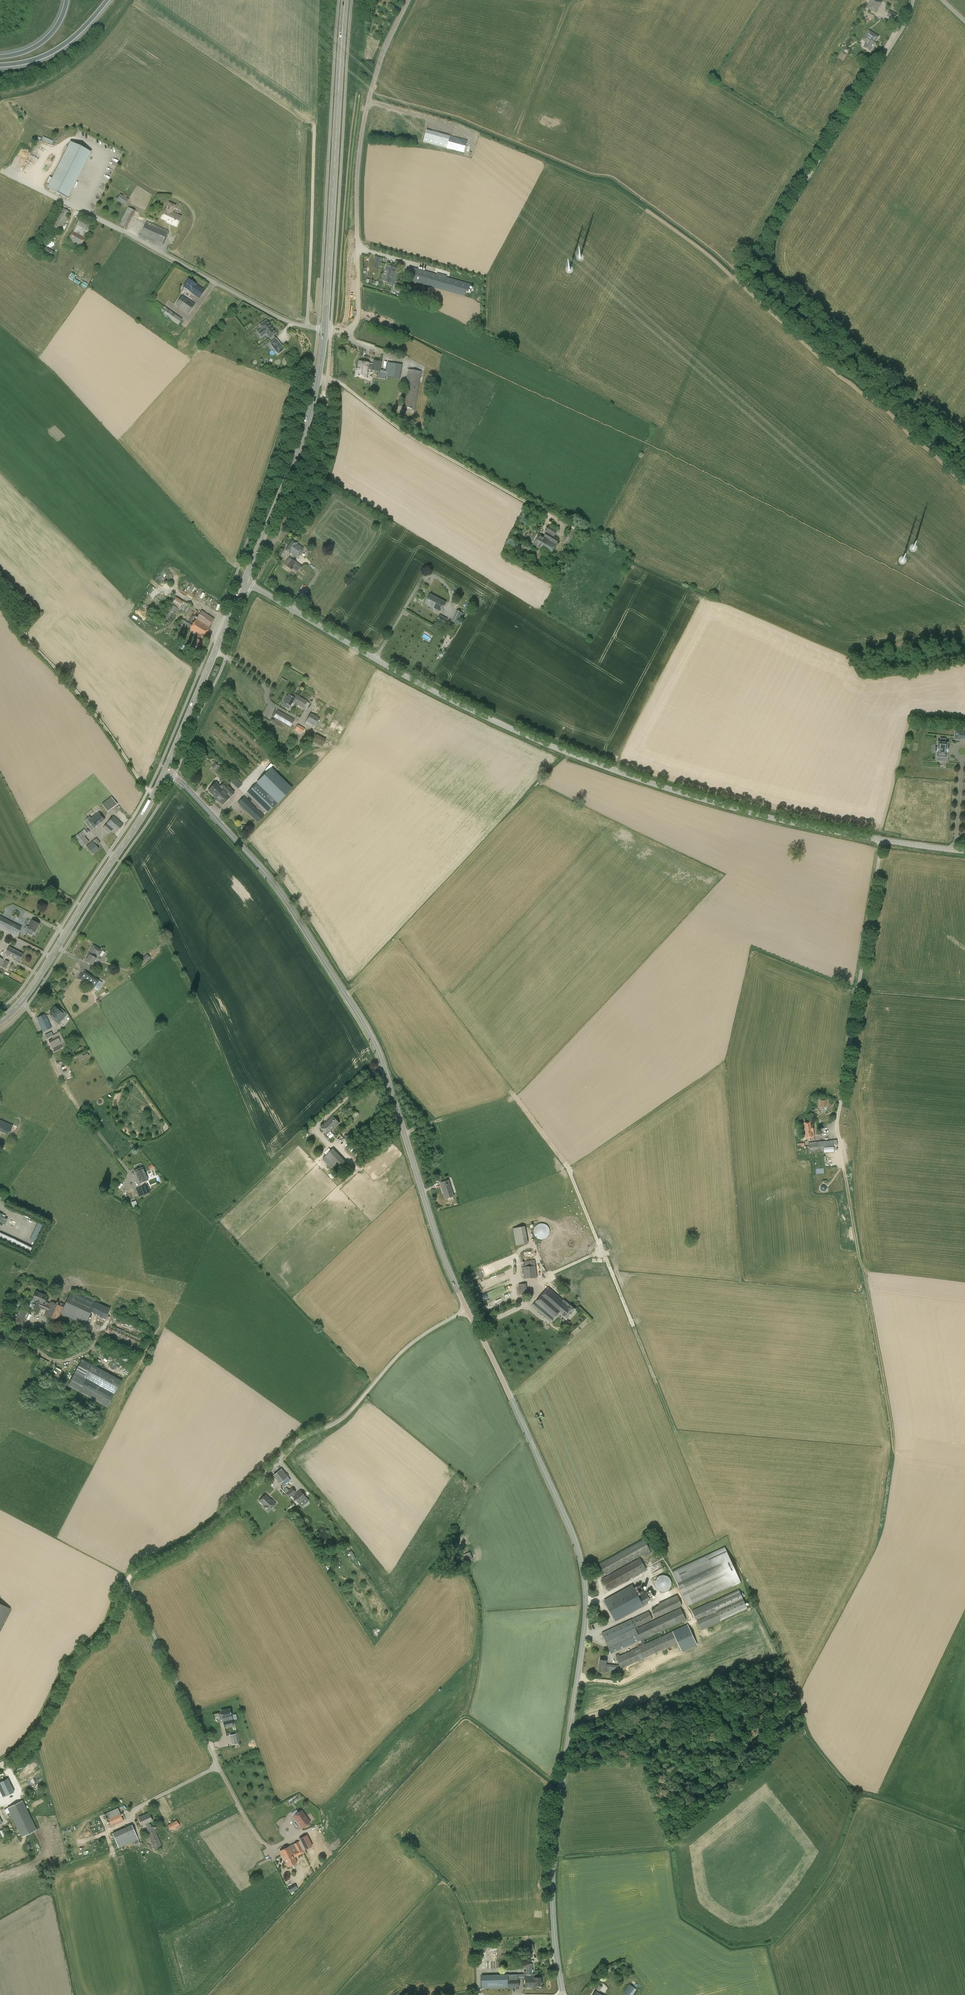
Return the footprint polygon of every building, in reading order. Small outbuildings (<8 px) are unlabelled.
[(876,14),(882,2),(878,0),(870,0),(866,8),(876,14)] [(889,10),(886,16),(894,20),(897,15),(889,10)] [(868,31),(862,40),(866,43),(863,47),(870,52),(875,44),(874,43),(878,37),(868,31)] [(423,141),(447,148),(451,149),(464,153),(467,141),(450,136),(427,130),(423,141)] [(47,187),(65,196),(88,152),(71,142),(47,187)] [(120,194),(116,200),(125,205),(128,199),(120,194)] [(175,205),(169,203),(166,210),(165,210),(161,218),(172,222),(171,224),(177,226),(181,217),(172,213),(175,205)] [(135,211),(128,207),(119,224),(127,228),(135,211)] [(70,212),(61,208),(50,227),(59,232),(70,212)] [(79,219),(73,231),(68,240),(80,247),(85,238),(92,225),(79,219)] [(168,231),(146,221),(140,236),(154,242),(155,240),(162,243),(168,231)] [(40,251),(51,257),(54,252),(43,246),(40,251)] [(376,256),(373,265),(378,267),(381,258),(376,256)] [(387,266),(382,281),(391,284),(395,268),(387,266)] [(468,284),(446,277),(447,276),(437,273),(437,275),(413,268),(409,280),(465,296),(468,284)] [(191,293),(199,298),(205,290),(196,284),(188,279),(183,287),(191,292),(191,293)] [(397,285),(395,291),(403,293),(405,287),(397,285)] [(182,296),(175,305),(188,314),(195,304),(182,296)] [(182,319),(164,306),(160,312),(162,314),(163,314),(178,325),(182,319)] [(276,334),(266,320),(259,325),(262,329),(257,332),(261,337),(266,333),(270,338),(276,334)] [(274,339),(269,344),(278,355),(283,350),(274,339)] [(366,378),(368,370),(372,370),(372,371),(379,372),(378,378),(386,379),(383,393),(397,396),(402,365),(388,362),(387,371),(380,370),(382,361),(373,360),(373,364),(360,362),(358,371),(356,371),(356,376),(366,378)] [(415,409),(421,371),(408,369),(402,406),(415,409)] [(571,528),(562,544),(568,548),(577,532),(576,531),(578,528),(573,525),(571,528),(572,528),(572,529),(571,528)] [(549,526),(546,532),(544,537),(540,534),(534,544),(550,554),(556,544),(559,540),(554,537),(557,531),(549,526)] [(289,553),(290,553),(294,556),(297,558),(303,548),(292,540),(285,550),(289,553)] [(289,557),(286,561),(284,565),(291,570),(292,569),(297,572),(301,566),(289,557)] [(425,604),(441,612),(446,602),(430,594),(425,604)] [(178,609),(185,614),(191,606),(183,601),(183,602),(173,595),(169,602),(171,604),(160,619),(167,624),(178,609)] [(202,642),(201,641),(210,627),(209,627),(214,619),(201,610),(191,625),(181,619),(177,626),(187,633),(190,630),(195,633),(193,637),(197,639),(192,645),(197,649),(202,642)] [(452,621),(458,624),(464,613),(457,610),(452,621)] [(441,617),(437,623),(445,627),(448,621),(441,617)] [(284,702),(283,705),(285,706),(287,704),(290,706),(292,702),(303,708),(304,707),(307,709),(310,704),(307,702),(307,701),(293,693),(291,696),(288,695),(284,702)] [(290,727),(294,720),(278,710),(274,717),(290,727)] [(319,719),(310,713),(304,723),(314,729),(319,719)] [(302,734),(304,727),(295,725),(294,733),(302,734)] [(955,730),(954,740),(960,740),(960,739),(964,739),(964,731),(955,730)] [(322,747),(326,739),(315,734),(311,742),(322,747)] [(938,742),(937,757),(940,757),(943,758),(943,757),(946,758),(947,752),(948,748),(947,748),(948,743),(946,743),(946,739),(940,738),(940,742),(938,742)] [(277,802),(278,803),(292,788),(271,768),(247,793),(267,813),(277,802)] [(229,780),(238,789),(242,784),(241,784),(233,776),(229,780)] [(220,786),(216,782),(208,791),(222,805),(234,792),(224,782),(220,786)] [(246,795),(244,796),(237,803),(258,822),(264,816),(249,801),(250,800),(246,795)] [(111,796),(101,804),(107,811),(117,804),(111,796)] [(86,818),(94,828),(105,819),(99,812),(91,818),(89,816),(86,818)] [(103,828),(110,834),(113,829),(117,832),(123,825),(113,816),(103,828)] [(84,829),(74,837),(82,847),(89,842),(84,836),(87,833),(84,829)] [(86,846),(92,854),(99,849),(96,846),(100,843),(96,838),(86,846)] [(17,936),(21,928),(0,918),(0,927),(17,936)] [(37,929),(36,929),(38,924),(32,921),(29,928),(26,926),(23,931),(31,935),(33,931),(34,932),(35,931),(36,932),(37,929)] [(94,957),(97,954),(99,955),(102,951),(94,945),(89,953),(90,954),(85,961),(92,965),(96,959),(94,957)] [(20,961),(23,954),(9,947),(6,954),(20,961)] [(147,954),(139,959),(142,964),(150,959),(147,954)] [(85,971),(80,979),(97,991),(102,983),(85,971)] [(59,1024),(63,1019),(61,1017),(63,1014),(60,1011),(55,1007),(49,1014),(54,1018),(53,1019),(59,1024)] [(36,1018),(39,1023),(38,1023),(43,1032),(52,1027),(48,1018),(47,1019),(45,1014),(36,1018)] [(48,1041),(54,1052),(63,1047),(57,1036),(48,1041)] [(327,1135),(339,1123),(333,1116),(320,1128),(327,1135)] [(0,1120),(0,1131),(2,1132),(3,1131),(9,1134),(13,1125),(0,1120)] [(813,1124),(810,1124),(810,1121),(804,1122),(806,1138),(812,1137),(812,1136),(814,1136),(813,1124)] [(837,1140),(833,1140),(829,1140),(829,1138),(825,1139),(826,1141),(808,1142),(809,1153),(823,1151),(823,1146),(833,1146),(833,1144),(837,1144),(837,1140)] [(349,1165),(334,1149),(323,1157),(339,1174),(349,1165)] [(134,1171),(138,1180),(139,1183),(149,1180),(146,1172),(144,1167),(134,1171)] [(454,1196),(448,1180),(440,1183),(444,1195),(445,1195),(446,1199),(454,1196)] [(149,1189),(147,1184),(136,1189),(139,1197),(144,1195),(150,1192),(149,1189)] [(551,1231),(551,1229),(550,1228),(549,1226),(548,1225),(547,1224),(545,1223),(544,1222),(542,1222),(541,1222),(539,1223),(538,1224),(536,1225),(535,1226),(535,1227),(534,1229),(534,1231),(534,1233),(535,1234),(535,1236),(537,1237),(538,1238),(539,1239),(541,1239),(542,1239),(544,1239),(546,1238),(547,1238),(548,1237),(549,1236),(550,1234),(550,1233),(551,1231)] [(33,1226),(28,1237),(35,1240),(40,1229),(33,1226)] [(528,1243),(525,1226),(513,1228),(516,1246),(528,1243)] [(525,1267),(523,1267),(525,1279),(537,1277),(535,1259),(524,1261),(525,1267)] [(526,1284),(518,1285),(519,1295),(527,1294),(526,1284)] [(560,1312),(562,1314),(562,1315),(567,1319),(575,1310),(570,1305),(564,1299),(549,1287),(532,1306),(551,1322),(560,1312)] [(44,1304),(43,1303),(46,1296),(36,1291),(32,1300),(28,1309),(38,1314),(41,1308),(46,1310),(44,1314),(57,1320),(61,1313),(85,1325),(92,1312),(105,1319),(110,1308),(95,1301),(71,1290),(69,1294),(63,1307),(59,1305),(50,1301),(49,1303),(46,1302),(44,1304)] [(12,1298),(9,1303),(18,1307),(20,1305),(21,1305),(22,1303),(21,1303),(21,1302),(12,1298)] [(16,1321),(22,1324),(27,1312),(21,1309),(18,1316),(17,1316),(17,1317),(17,1318),(16,1321)] [(42,1342),(34,1338),(33,1340),(36,1342),(35,1345),(38,1346),(41,1347),(42,1346),(39,1344),(41,1345),(42,1342)] [(36,1369),(44,1371),(47,1361),(40,1358),(36,1369)] [(82,1359),(67,1386),(107,1408),(122,1380),(82,1359)] [(281,1469),(273,1475),(280,1483),(288,1476),(281,1469)] [(291,1496),(291,1497),(292,1499),(293,1498),(293,1499),(294,1498),(298,1503),(305,1497),(300,1491),(294,1496),(293,1494),(295,1492),(292,1488),(286,1493),(289,1497),(291,1496)] [(271,1499),(271,1500),(265,1495),(259,1501),(264,1506),(263,1507),(268,1511),(275,1504),(271,1499)] [(599,1563),(606,1574),(650,1550),(644,1539),(599,1563)] [(725,1547),(672,1571),(688,1607),(741,1583),(725,1547)] [(466,1562),(473,1559),(470,1551),(463,1554),(466,1562)] [(602,1579),(608,1591),(647,1569),(640,1558),(602,1579)] [(671,1584),(671,1582),(670,1581),(670,1580),(669,1578),(668,1577),(666,1577),(665,1576),(664,1576),(662,1576),(661,1577),(660,1578),(659,1579),(658,1580),(657,1581),(657,1582),(657,1584),(657,1585),(657,1586),(658,1587),(658,1588),(659,1589),(661,1590),(662,1591),(663,1591),(665,1591),(666,1590),(668,1590),(669,1589),(670,1588),(670,1586),(671,1585),(671,1584)] [(632,1585),(604,1600),(616,1621),(644,1605),(641,1600),(632,1585)] [(712,1601),(692,1610),(701,1630),(722,1621),(748,1609),(739,1589),(712,1601)] [(678,1595),(658,1603),(659,1605),(651,1608),(655,1617),(682,1606),(678,1595)] [(11,1609),(0,1603),(0,1630),(11,1609)] [(621,1624),(602,1633),(605,1641),(612,1654),(629,1646),(641,1641),(643,1645),(619,1656),(618,1654),(616,1655),(616,1657),(621,1669),(678,1642),(681,1649),(682,1651),(697,1644),(695,1640),(688,1624),(673,1631),(647,1643),(645,1644),(644,1642),(645,1641),(644,1639),(686,1619),(681,1608),(638,1628),(637,1626),(653,1619),(649,1611),(621,1624)] [(598,1671),(605,1672),(609,1672),(609,1670),(616,1671),(617,1665),(606,1664),(607,1660),(600,1659),(598,1671)] [(233,1722),(236,1721),(235,1717),(232,1718),(230,1709),(221,1711),(225,1727),(233,1725),(233,1722)] [(235,1734),(229,1735),(232,1745),(238,1743),(235,1734)] [(0,1783),(0,1793),(3,1799),(13,1793),(7,1780),(0,1783)] [(7,1808),(21,1837),(37,1830),(22,1800),(7,1808)] [(118,1807),(105,1813),(110,1825),(123,1820),(118,1807)] [(308,1821),(299,1809),(291,1815),(301,1827),(308,1821)] [(152,1827),(150,1822),(152,1821),(149,1813),(138,1817),(142,1825),(145,1824),(147,1829),(143,1831),(148,1842),(151,1841),(155,1851),(163,1848),(153,1826),(152,1827)] [(180,1825),(177,1820),(167,1825),(170,1830),(180,1825)] [(140,1842),(132,1824),(112,1833),(119,1848),(134,1841),(135,1844),(140,1842)] [(299,1838),(304,1849),(312,1845),(306,1835),(299,1838)] [(297,1863),(295,1857),(304,1853),(298,1841),(293,1844),(296,1850),(292,1852),(289,1846),(280,1850),(284,1860),(283,1860),(283,1861),(284,1864),(285,1864),(286,1864),(288,1867),(297,1863)] [(295,1884),(287,1888),(290,1893),(297,1889),(295,1884)] [(530,1949),(530,1951),(534,1951),(533,1944),(530,1944),(530,1942),(526,1942),(526,1949),(530,1949)] [(536,1988),(536,1985),(541,1985),(541,1977),(535,1977),(535,1975),(533,1976),(533,1974),(532,1974),(532,1964),(526,1964),(526,1971),(525,1971),(526,1976),(525,1976),(525,1987),(532,1987),(532,1988),(536,1988)] [(482,1975),(482,1988),(519,1987),(519,1979),(517,1979),(517,1974),(482,1975)] [(626,1994),(632,1994),(637,1989),(630,1984),(623,1993),(626,1994)]
